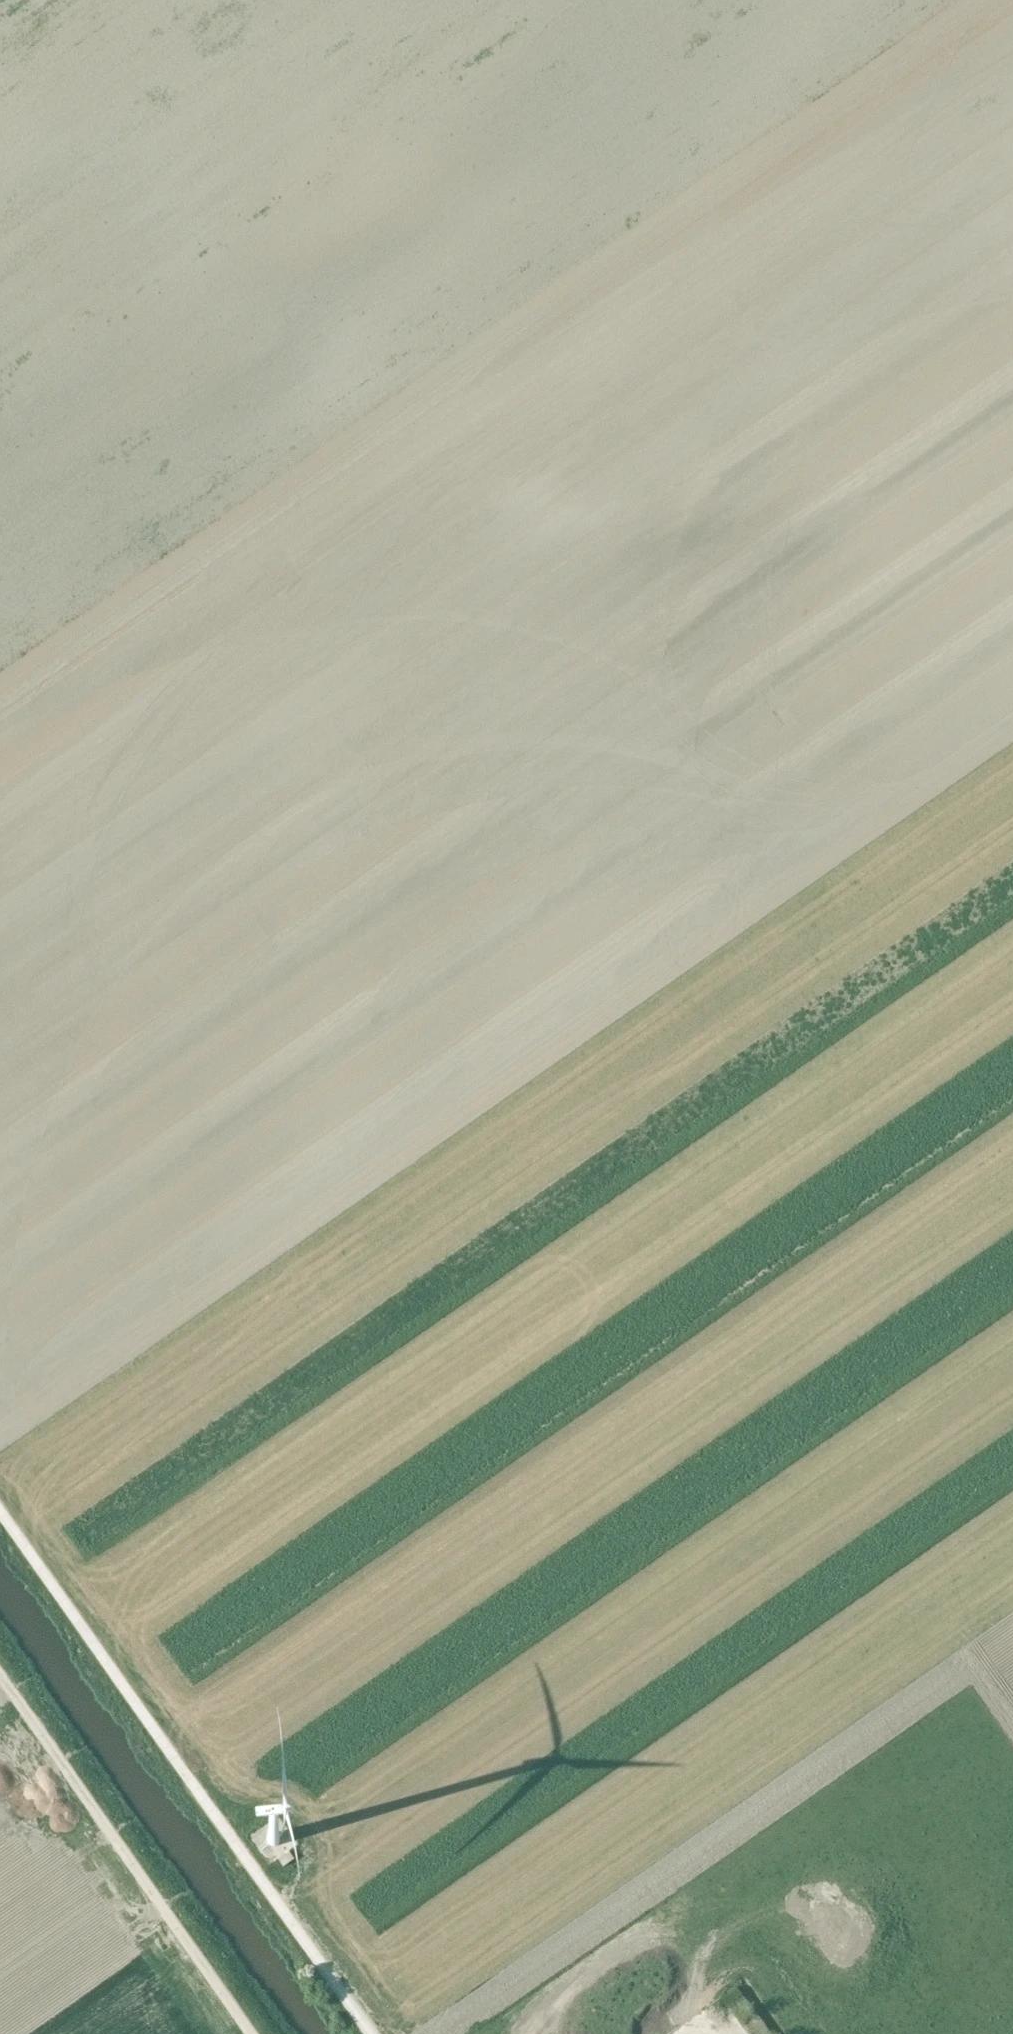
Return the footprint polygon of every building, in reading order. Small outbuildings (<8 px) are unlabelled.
[(275,1834),(274,1834),(273,1834),(272,1834),(271,1834),(270,1835),(269,1835),(269,1836),(268,1836),(268,1837),(267,1838),(267,1839),(266,1840),(266,1841),(266,1842),(267,1843),(267,1844),(268,1845),(268,1846),(269,1846),(270,1847),(271,1847),(272,1847),(273,1848),(274,1848),(274,1847),(275,1847),(276,1847),(277,1847),(277,1846),(278,1846),(278,1845),(279,1845),(279,1844),(280,1843),(280,1842),(280,1841),(280,1840),(280,1839),(279,1838),(279,1837),(278,1836),(277,1836),(277,1835),(276,1835),(275,1834)]
